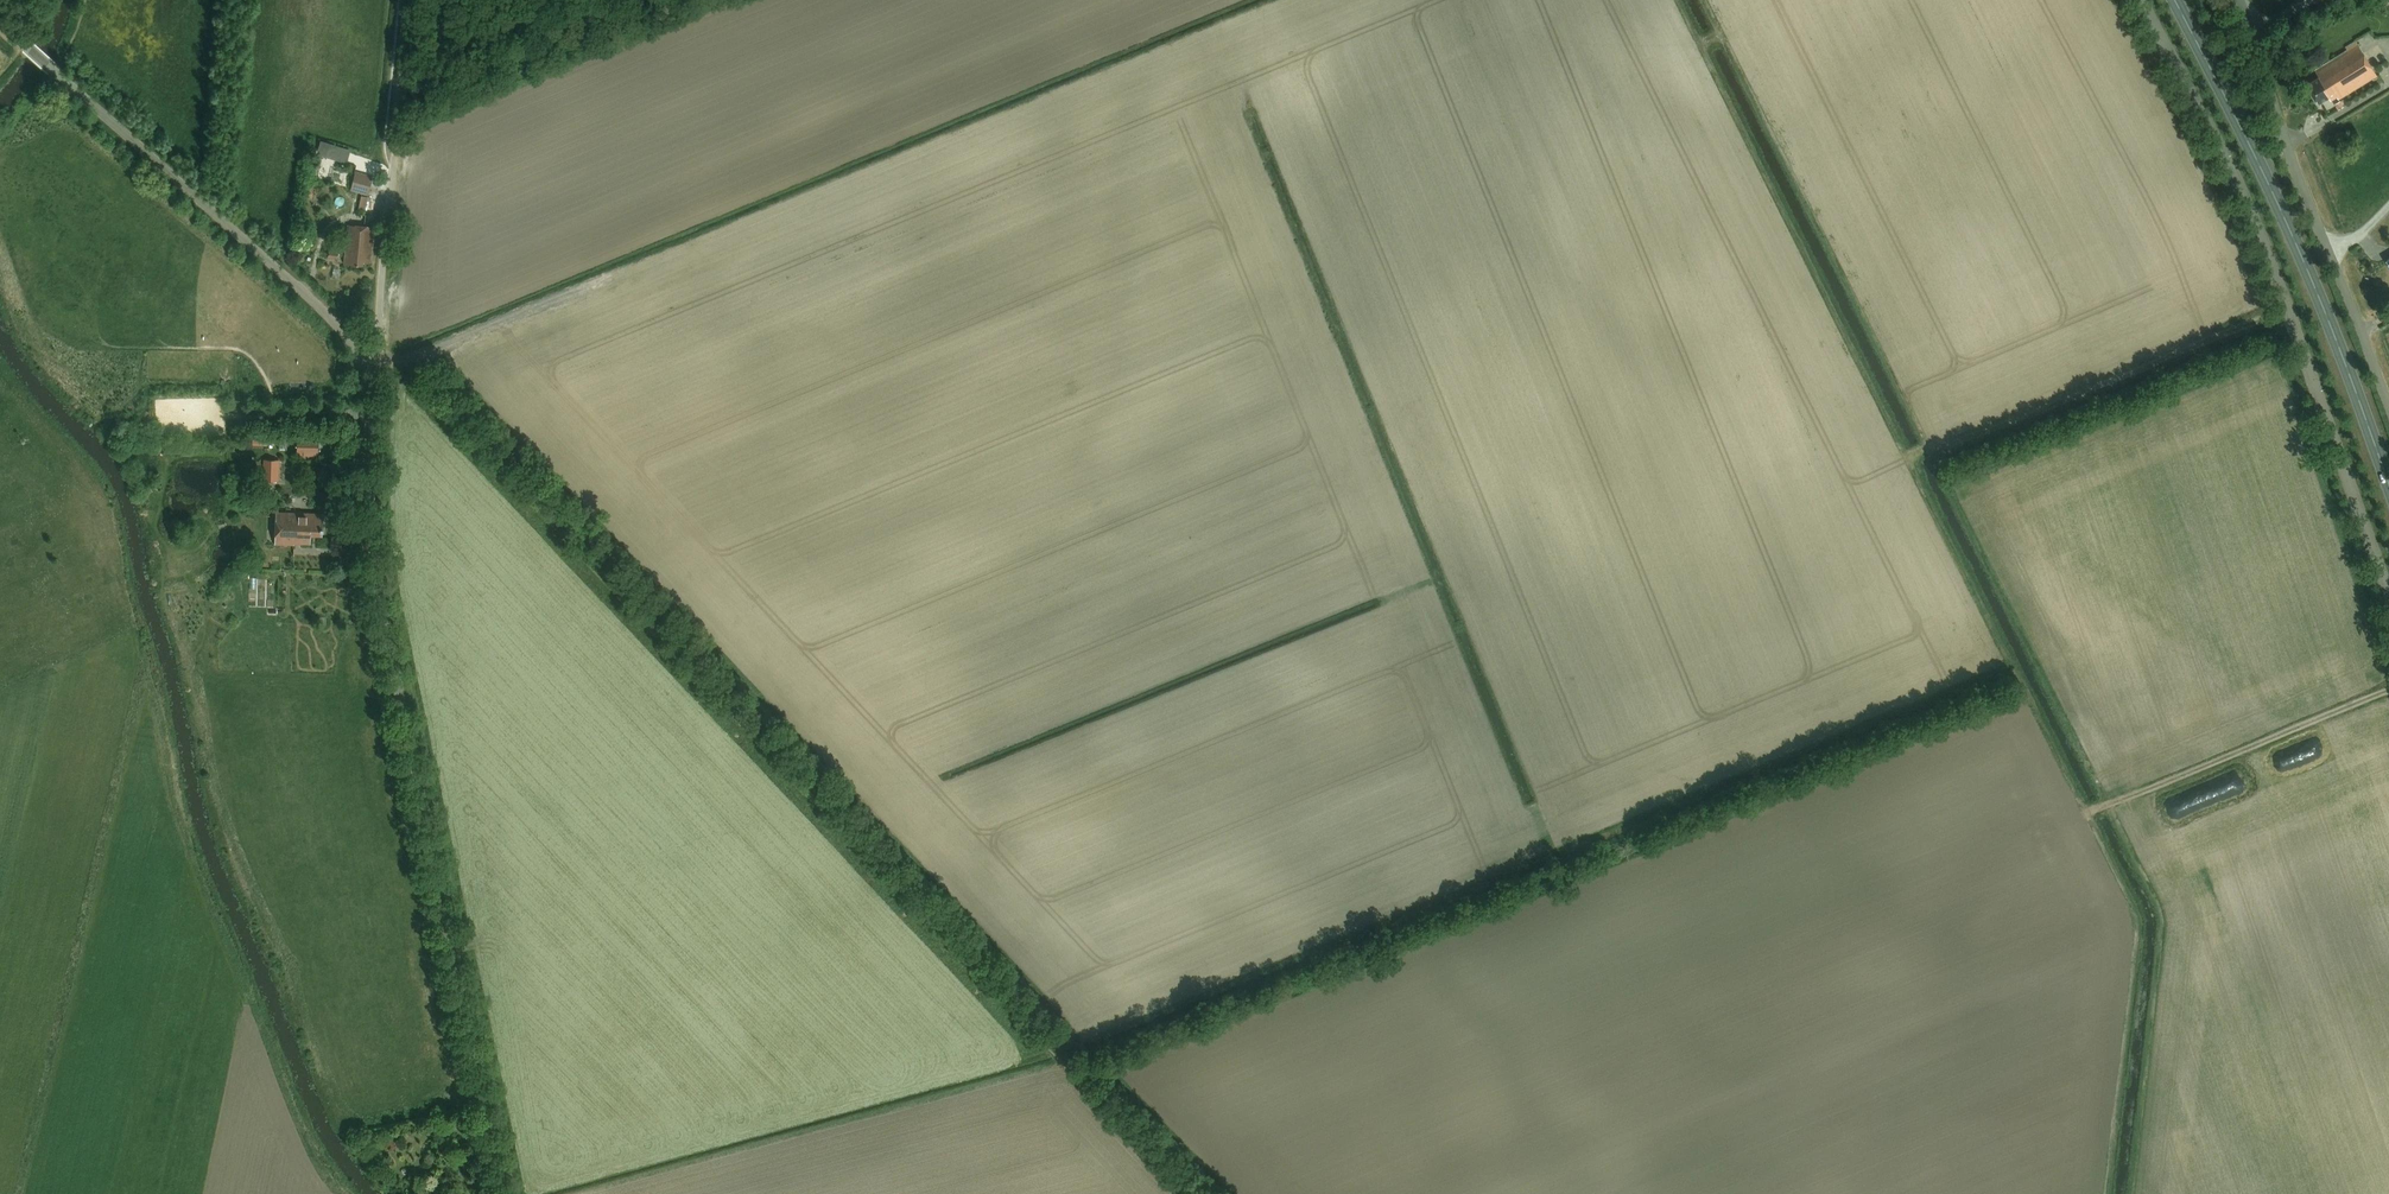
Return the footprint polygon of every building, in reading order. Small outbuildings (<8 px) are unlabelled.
[(2314,71),(2318,78),(2307,85),(2318,104),(2329,97),(2331,100),(2337,96),(2339,100),(2376,76),(2355,41),(2346,47),(2347,50),(2314,71)] [(2344,107),(2340,101),(2335,105),(2338,111),(2344,107)] [(342,183),(345,169),(333,167),(331,180),(342,183)] [(356,172),(351,192),(368,197),(374,177),(356,172)] [(364,211),(368,198),(362,197),(359,210),(364,211)] [(347,225),(344,264),(362,265),(362,262),(370,262),(373,227),(347,225)] [(318,451),(319,439),(297,438),(296,455),(304,455),(304,451),(318,451)] [(279,482),(279,460),(263,460),(263,481),(279,482)] [(275,512),(274,545),(294,545),(294,544),(310,544),(310,535),(322,535),(322,514),(275,512)]
